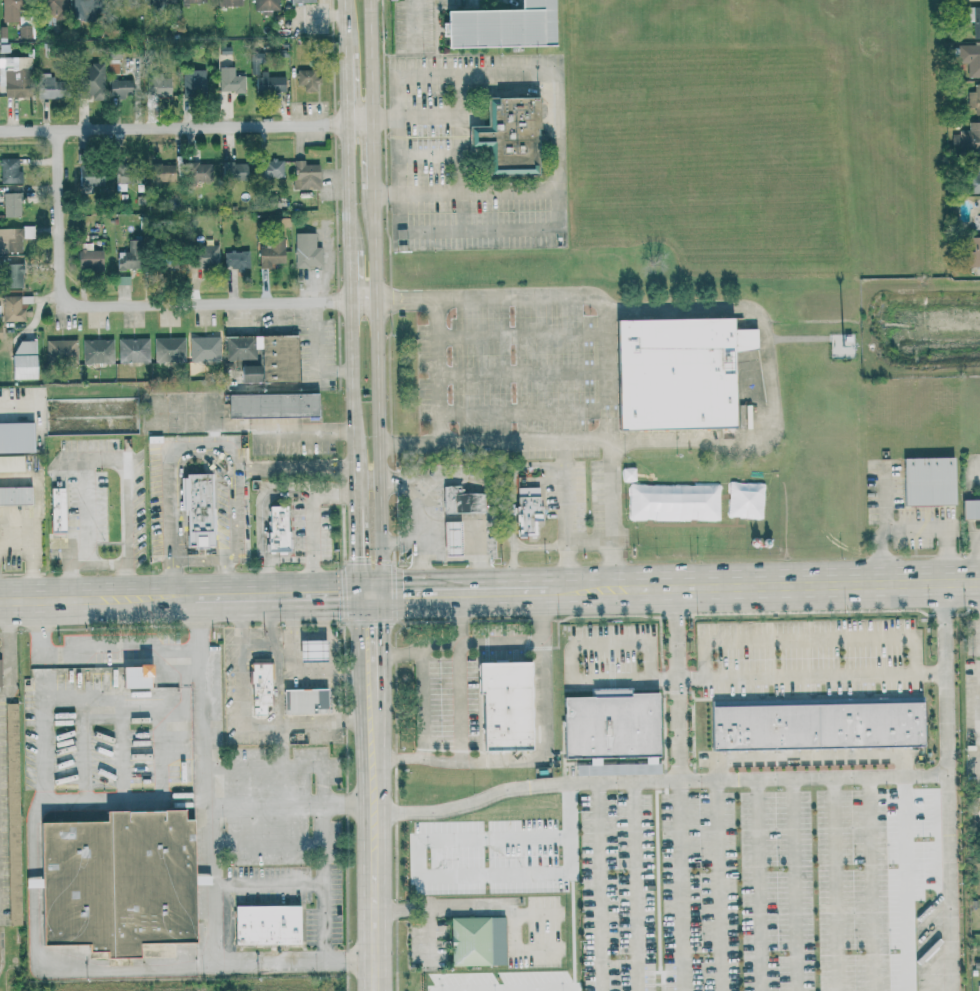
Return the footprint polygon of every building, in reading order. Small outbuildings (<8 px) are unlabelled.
[(1,22),(20,21),(20,0),(1,0),(1,22)] [(93,18),(93,0),(72,0),(73,19),(93,18)] [(278,10),(277,0),(253,0),(253,10),(278,10)] [(554,0),(519,0),(519,9),(444,11),(445,48),(555,46),(554,0)] [(965,7),(965,22),(972,22),(973,39),(979,38),(979,7),(965,7)] [(957,63),(967,63),(967,77),(979,77),(979,43),(957,43),(957,63)] [(0,57),(0,86),(4,86),(4,97),(28,97),(28,58),(0,57)] [(78,98),(103,98),(103,64),(77,64),(78,98)] [(233,67),(218,67),(218,92),(243,92),(244,76),(233,75),(233,67)] [(205,93),(204,70),(179,70),(180,94),(205,93)] [(317,92),(317,70),(295,70),(295,85),(303,85),(303,91),(317,92)] [(257,74),(256,92),(283,93),(284,75),(257,74)] [(37,98),(59,99),(60,77),(38,77),(37,98)] [(131,80),(109,79),(109,98),(131,99),(131,80)] [(973,84),(973,91),(966,92),(966,108),(973,108),(974,115),(979,115),(979,84),(973,84)] [(485,97),(485,126),(467,126),(467,146),(488,146),(488,176),(536,177),(537,98),(485,97)] [(959,154),(979,153),(979,122),(967,122),(967,130),(958,130),(959,154)] [(0,159),(0,183),(21,183),(20,171),(17,172),(17,158),(0,159)] [(977,159),(977,173),(965,173),(965,193),(979,193),(979,159),(977,159)] [(317,165),(303,165),(303,160),(292,161),(293,189),(318,189),(317,165)] [(282,161),(257,161),(257,177),(283,177),(282,161)] [(221,180),(245,180),(245,163),(221,162),(221,180)] [(186,163),(186,181),(217,180),(216,163),(186,163)] [(149,181),(173,182),(173,164),(150,164),(149,181)] [(125,184),(138,183),(138,165),(114,166),(114,191),(125,191),(125,184)] [(78,193),(101,194),(102,169),(78,168),(78,193)] [(2,217),(20,216),(20,192),(2,193),(2,217)] [(0,228),(0,253),(21,253),(20,238),(33,238),(32,227),(24,227),(24,228),(0,228)] [(314,233),(294,233),(294,268),(320,267),(319,247),(314,247),(314,233)] [(979,267),(979,237),(964,237),(965,267),(979,267)] [(283,263),(282,238),(268,238),(268,246),(257,247),(258,269),(270,269),(270,264),(283,263)] [(92,243),(78,243),(78,271),(102,272),(102,250),(92,250),(92,243)] [(217,245),(192,245),(193,276),(202,276),(202,267),(217,267),(217,245)] [(223,266),(230,266),(230,271),(248,271),(248,251),(223,252),(223,266)] [(160,272),(174,272),(174,261),(160,261),(160,272)] [(21,264),(3,264),(2,288),(21,288),(21,264)] [(2,321),(24,321),(24,304),(30,304),(31,296),(2,295),(2,321)] [(614,320),(615,430),(733,429),(732,350),(756,350),(756,329),(732,329),(732,319),(614,320)] [(297,382),(296,335),(224,336),(225,360),(255,359),(255,349),(260,349),(261,382),(297,382)] [(188,362),(220,361),(219,336),(188,338),(188,362)] [(154,361),(184,360),(183,337),(153,338),(154,361)] [(146,338),(117,338),(118,362),(146,362),(146,338)] [(109,363),(108,339),(81,340),(82,364),(109,363)] [(45,340),(45,364),(76,363),(75,340),(45,340)] [(35,341),(11,341),(12,379),(36,379),(35,341)] [(239,383),(258,383),(258,366),(239,366),(239,383)] [(226,395),(227,418),(317,416),(316,393),(226,395)] [(31,453),(31,423),(0,423),(0,453),(31,453)] [(0,456),(0,472),(22,472),(22,456),(0,456)] [(952,457),(902,458),(903,506),(953,505),(952,457)] [(184,547),(210,547),(210,474),(180,474),(180,510),(184,510),(184,547)] [(441,486),(442,514),(482,513),(482,493),(459,493),(459,486),(441,486)] [(29,505),(28,487),(0,487),(0,505),(29,505)] [(539,488),(516,487),(515,536),(533,537),(534,521),(539,521),(539,488)] [(63,488),(48,488),(49,532),(64,532),(63,488)] [(961,520),(979,519),(979,499),(960,500),(961,520)] [(285,506),(265,507),(266,552),(287,552),(285,506)] [(458,556),(458,522),(443,521),(442,556),(458,556)] [(297,661),(323,661),(323,641),(297,641),(297,661)] [(527,750),(526,662),(475,663),(476,695),(480,694),(480,750),(527,750)] [(269,664),(249,664),(250,715),(270,715),(269,664)] [(119,666),(119,689),(149,688),(148,666),(119,666)] [(282,715),(326,714),(325,689),(281,690),(282,715)] [(561,697),(562,757),(656,756),(656,691),(591,691),(591,697),(561,697)] [(723,706),(723,701),(709,702),(710,750),(921,747),(921,703),(723,706)] [(7,924),(20,924),(16,703),(3,703),(7,924)] [(607,775),(606,766),(593,767),(594,776),(607,775)] [(36,823),(39,944),(85,943),(85,951),(103,951),(103,957),(135,956),(134,943),(191,942),(189,821),(180,822),(180,811),(102,812),(102,822),(36,823)] [(24,887),(34,886),(33,879),(23,880),(24,887)] [(298,943),(297,904),(232,906),(233,945),(298,943)] [(449,917),(450,966),(504,964),(503,916),(449,917)]
